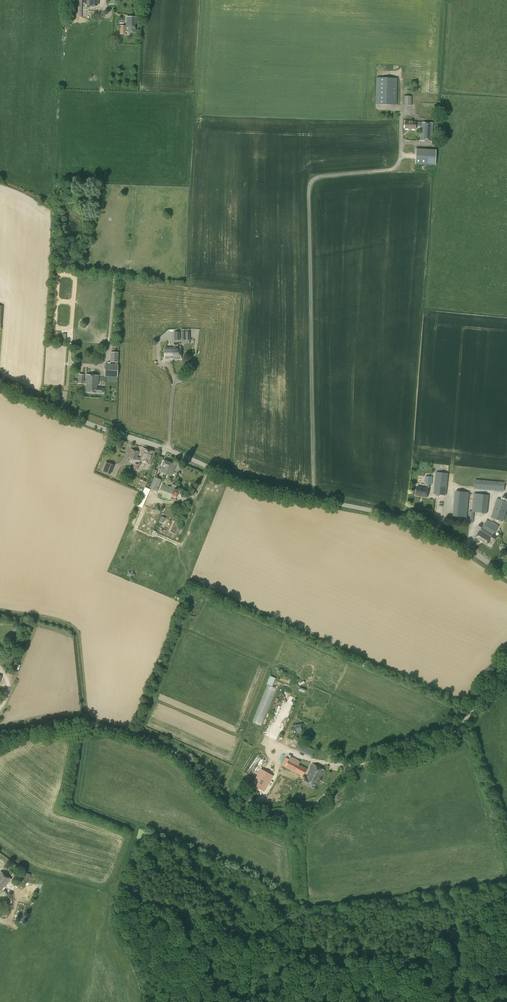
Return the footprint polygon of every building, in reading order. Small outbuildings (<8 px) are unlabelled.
[(135,33),(136,18),(127,17),(126,26),(120,26),(120,34),(126,34),(126,32),(135,33)] [(396,105),(397,78),(376,78),(375,104),(396,105)] [(432,141),(433,123),(415,122),(405,121),(405,128),(415,129),(415,126),(421,126),(420,140),(432,141)] [(436,150),(416,149),(415,164),(435,165),(436,150)] [(182,344),(190,343),(190,332),(181,332),(182,344)] [(164,352),(164,353),(164,354),(164,358),(165,358),(166,358),(167,358),(168,358),(170,358),(173,358),(173,359),(181,359),(180,346),(178,346),(178,343),(174,344),(174,346),(174,348),(164,348),(164,352)] [(118,362),(118,352),(111,352),(110,362),(115,362),(115,364),(105,364),(105,377),(117,377),(118,364),(117,364),(117,362),(118,362)] [(86,381),(84,381),(84,375),(79,374),(78,383),(84,384),(84,383),(86,383),(86,385),(86,392),(96,393),(96,392),(103,393),(103,388),(97,388),(97,385),(98,385),(99,376),(86,375),(86,381)] [(150,464),(154,452),(143,449),(140,458),(137,458),(139,452),(131,449),(128,458),(136,460),(140,461),(139,461),(150,464)] [(171,476),(176,465),(164,460),(162,466),(163,466),(161,472),(171,476)] [(105,462),(101,472),(116,477),(118,471),(112,469),(114,465),(105,462)] [(446,495),(448,473),(436,472),(434,494),(446,495)] [(157,491),(162,480),(154,477),(150,488),(157,491)] [(504,491),(505,482),(475,479),(474,488),(504,491)] [(175,499),(178,493),(174,491),(175,488),(163,484),(159,495),(170,500),(171,497),(175,499)] [(427,497),(428,489),(417,486),(415,495),(427,497)] [(466,517),(469,492),(456,491),(453,516),(466,517)] [(472,508),(472,511),(474,512),(487,513),(489,495),(474,494),(472,508)] [(506,509),(506,501),(497,498),(491,518),(503,521),(506,509)] [(491,523),(487,520),(483,525),(480,523),(477,528),(481,530),(476,537),(487,544),(488,544),(490,540),(493,542),(496,536),(494,534),(499,526),(492,522),(491,523)] [(311,757),(315,750),(299,742),(295,749),(311,757)] [(302,776),(307,768),(289,759),(285,767),(302,776)] [(314,789),(324,770),(313,764),(306,778),(305,777),(302,783),(314,789)] [(263,790),(271,776),(262,770),(254,785),(263,790)] [(17,880),(22,874),(16,870),(12,875),(17,880)] [(1,892),(11,879),(1,871),(0,872),(0,891),(1,892)]
